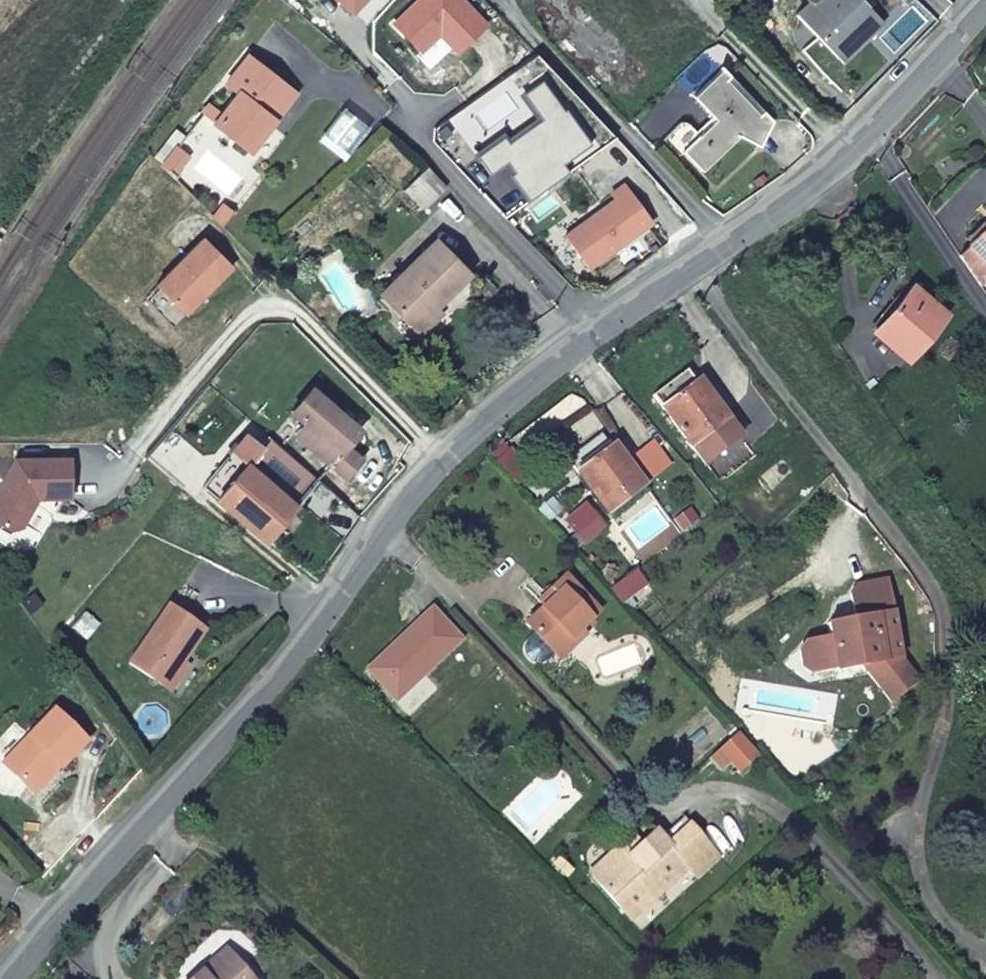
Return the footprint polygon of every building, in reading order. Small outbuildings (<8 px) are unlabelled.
[(350,19),(367,0),(330,0),(350,19)] [(454,0),(424,0),(392,31),(419,59),(438,40),(457,60),(485,32),(454,0)] [(802,21),(845,63),(870,41),(857,28),(874,11),(863,0),(810,0),(816,7),(802,21)] [(235,88),(211,120),(247,147),(292,87),(244,51),(223,79),(235,88)] [(674,141),(707,177),(743,143),(765,150),(777,117),(728,71),(700,101),(719,121),(702,137),(692,128),(686,129),(674,141)] [(540,93),(522,106),(540,131),(508,155),(504,149),(475,169),(488,188),(507,174),(514,184),(510,187),(528,212),(567,183),(562,176),(590,156),(564,121),(562,123),(540,93)] [(152,173),(164,185),(169,179),(166,177),(178,162),(167,154),(152,173)] [(424,177),(401,201),(421,219),(444,195),(424,177)] [(614,210),(565,246),(589,279),(652,233),(623,195),(610,205),(614,210)] [(985,261),(985,242),(976,252),(985,261)] [(198,247),(153,293),(182,321),(227,275),(198,247)] [(976,252),(966,262),(985,289),(985,261),(976,252)] [(471,291),(437,254),(383,308),(416,341),(471,291)] [(911,355),(950,312),(914,282),(876,325),(911,355)] [(658,419),(701,471),(736,441),(693,389),(658,419)] [(335,417),(308,393),(295,409),(285,423),(294,431),(305,424),(317,438),(310,446),(350,485),(363,469),(347,454),(360,439),(335,417)] [(285,423),(295,409),(284,398),(251,437),(263,448),(285,423)] [(263,448),(251,437),(236,454),(300,509),(303,505),(313,493),(263,448)] [(608,459),(598,446),(566,472),(605,520),(621,509),(622,511),(629,505),(627,504),(642,492),(624,471),(611,457),(608,459)] [(300,509),(236,454),(204,491),(269,546),(300,509)] [(637,459),(624,471),(642,492),(656,480),(637,459)] [(0,497),(0,535),(13,542),(22,539),(36,514),(31,512),(34,506),(38,508),(71,508),(69,469),(14,471),(4,490),(0,497)] [(313,493),(303,505),(321,521),(342,501),(322,484),(313,493)] [(585,510),(565,526),(584,551),(604,535),(585,510)] [(688,516),(673,528),(682,539),(697,528),(688,516)] [(614,604),(621,611),(645,589),(632,574),(608,597),(614,604)] [(575,637),(598,618),(566,584),(551,599),(557,606),(525,635),(533,644),(525,651),(525,657),(526,662),(529,666),(533,669),(538,671),(543,670),(550,664),(575,637)] [(901,665),(886,585),(855,591),(849,600),(854,625),(841,628),(843,635),(827,638),(828,643),(804,648),(798,657),(801,674),(809,680),(834,676),(835,678),(861,673),(880,670),(904,699),(918,687),(901,665)] [(129,659),(163,685),(206,634),(169,605),(129,659)] [(390,656),(368,676),(396,707),(461,648),(433,618),(396,651),(401,657),(395,662),(390,656)] [(583,646),(575,637),(550,664),(555,670),(583,646)] [(396,651),(390,656),(395,662),(401,657),(396,651)] [(880,670),(861,673),(891,709),(904,699),(880,670)] [(55,712),(5,766),(32,792),(60,763),(66,769),(89,744),(55,712)] [(734,740),(715,758),(736,780),(753,760),(734,740)] [(679,823),(658,840),(673,859),(694,841),(679,823)] [(673,859),(658,840),(653,836),(623,858),(612,845),(585,871),(620,912),(642,892),(650,900),(684,871),(691,880),(712,863),(713,863),(694,841),(673,859)] [(240,969),(224,950),(207,966),(221,978),(230,978),(240,969)] [(207,966),(193,978),(221,978),(207,966)] [(240,969),(230,978),(250,978),(240,969)]
